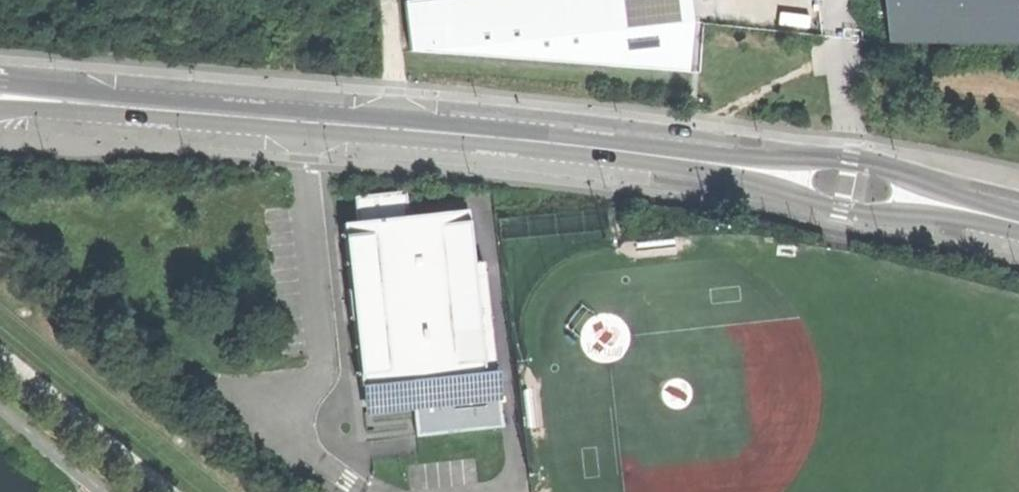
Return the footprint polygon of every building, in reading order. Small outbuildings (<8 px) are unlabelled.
[(412,50),(690,71),(692,47),(694,20),(692,0),(407,0),(412,50)] [(889,41),(1018,44),(1018,0),(885,0),(889,41)] [(502,393),(411,403),(415,441),(506,430),(502,393)]
